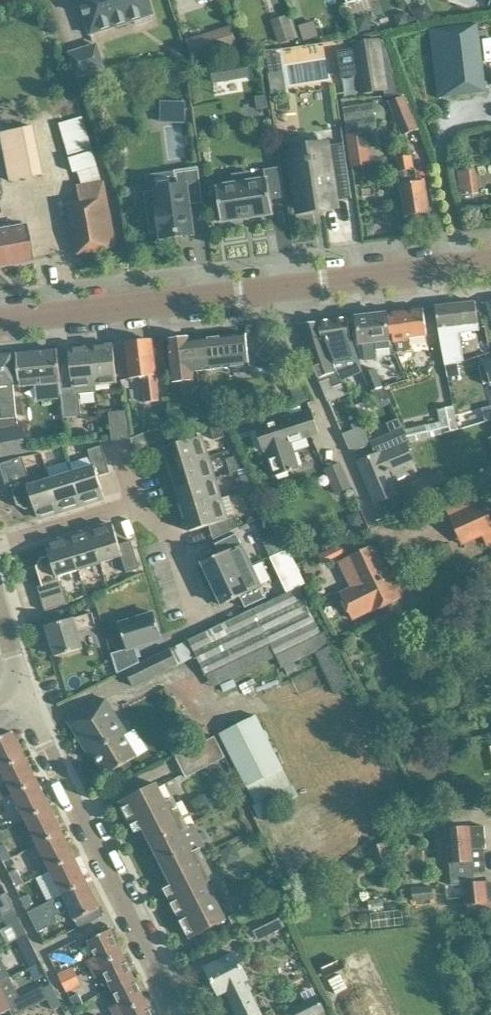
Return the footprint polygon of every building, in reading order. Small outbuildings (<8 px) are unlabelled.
[(90,34),(113,27),(111,21),(133,14),(136,25),(152,20),(148,9),(151,8),(148,0),(79,0),(90,34)] [(362,18),(354,21),(358,33),(371,29),(368,21),(362,18)] [(285,48),(303,43),(296,19),(278,24),(285,48)] [(490,91),(490,22),(429,30),(438,98),(490,91)] [(322,27),(308,29),(309,44),(324,42),(322,27)] [(204,36),(187,42),(193,60),(210,55),(204,36)] [(385,89),(378,41),(353,45),(360,92),(385,89)] [(68,54),(77,78),(105,74),(96,45),(68,54)] [(275,63),(273,50),(265,51),(267,65),(275,63)] [(247,60),(210,66),(212,83),(250,77),(247,60)] [(276,74),(268,75),(271,94),(280,93),(276,74)] [(417,128),(403,96),(388,102),(402,135),(417,128)] [(169,104),(168,129),(195,130),(196,106),(169,104)] [(348,144),(352,165),(385,160),(380,129),(378,130),(377,125),(380,124),(381,123),(384,120),(385,117),(385,113),(384,110),(381,106),(378,104),(372,105),(343,109),(348,144)] [(167,128),(167,113),(154,113),(154,128),(167,128)] [(66,201),(75,252),(116,245),(103,180),(101,180),(82,117),(59,124),(73,172),(77,171),(81,183),(78,184),(80,198),(66,201)] [(1,133),(11,181),(42,174),(32,127),(1,133)] [(352,199),(344,143),(342,143),(343,144),(325,146),(324,146),(324,147),(325,147),(326,157),(313,159),(313,157),(306,158),(307,160),(293,162),(293,163),(292,163),(299,211),(305,210),(329,207),(329,206),(330,206),(330,202),(351,199),(352,199)] [(429,212),(424,180),(416,182),(412,155),(397,158),(406,216),(429,212)] [(189,205),(203,203),(198,168),(174,171),(176,187),(156,189),(156,191),(158,205),(157,205),(157,208),(147,210),(150,233),(160,232),(161,235),(162,235),(163,239),(193,235),(189,205)] [(222,222),(273,214),(271,199),(285,196),(281,168),(265,170),(266,179),(251,181),(249,172),(232,175),(233,184),(216,187),(222,222)] [(484,177),(467,180),(471,204),(489,201),(484,177)] [(342,221),(346,248),(369,245),(365,218),(342,221)] [(0,229),(0,266),(32,260),(25,225),(0,229)] [(438,327),(440,341),(451,339),(450,332),(478,329),(478,327),(475,302),(435,307),(438,327)] [(423,308),(388,313),(391,334),(392,334),(399,353),(411,351),(410,348),(409,337),(427,335),(423,308)] [(391,334),(388,313),(356,317),(360,344),(364,344),(366,360),(377,358),(376,349),(391,347),(392,354),(399,353),(392,334),(391,334)] [(319,321),(334,364),(358,360),(354,350),(350,339),(347,317),(319,321)] [(319,321),(300,323),(300,324),(305,343),(321,383),(329,379),(333,388),(343,384),(334,364),(319,321)] [(257,355),(267,362),(284,340),(274,332),(257,355)] [(225,336),(189,340),(191,361),(204,360),(205,370),(228,367),(249,365),(246,333),(225,336)] [(188,336),(167,338),(172,382),(194,380),(194,379),(193,379),(193,372),(205,370),(204,360),(191,361),(189,340),(188,336)] [(440,341),(445,366),(479,356),(477,349),(456,354),(453,339),(451,339),(440,341)] [(145,402),(147,402),(148,414),(161,413),(152,340),(126,343),(130,378),(142,377),(145,402)] [(113,344),(91,347),(95,392),(96,392),(95,384),(117,382),(113,344)] [(95,392),(91,347),(68,349),(72,388),(61,389),(60,389),(61,399),(63,418),(81,416),(79,394),(95,392)] [(19,386),(37,385),(38,401),(61,399),(60,389),(61,389),(60,382),(61,382),(57,350),(16,354),(19,386)] [(3,418),(16,417),(13,384),(14,384),(11,354),(0,355),(0,389),(3,418)] [(365,374),(372,392),(375,391),(385,388),(377,369),(365,374)] [(386,388),(385,388),(375,391),(380,404),(391,400),(386,388)] [(209,401),(219,422),(230,417),(219,396),(209,401)] [(407,428),(410,444),(459,430),(454,405),(438,409),(441,422),(428,425),(428,423),(407,428)] [(311,409),(255,427),(263,452),(266,451),(274,477),(299,468),(290,442),(319,433),(311,409)] [(108,412),(111,440),(131,438),(127,410),(108,412)] [(16,417),(3,418),(0,419),(0,445),(2,456),(25,452),(22,431),(20,431),(16,417)] [(342,434),(350,452),(371,445),(360,420),(351,424),(353,429),(342,434)] [(219,423),(210,426),(214,440),(225,437),(219,423)] [(402,429),(384,437),(389,449),(408,441),(402,429)] [(164,447),(170,469),(206,458),(200,436),(164,447)] [(389,476),(415,465),(406,444),(381,455),(380,452),(358,461),(376,503),(397,494),(389,476)] [(97,476),(110,472),(101,445),(88,450),(93,465),(72,472),(81,503),(104,497),(97,476)] [(226,459),(230,473),(241,469),(234,456),(226,459)] [(26,469),(22,457),(0,464),(0,467),(3,476),(26,469)] [(213,478),(206,458),(170,469),(176,487),(176,489),(213,478)] [(325,469),(336,493),(351,487),(340,463),(325,469)] [(26,469),(3,476),(7,488),(11,487),(17,505),(25,510),(34,507),(37,517),(60,510),(50,479),(29,485),(27,481),(30,481),(26,469)] [(441,471),(402,488),(411,507),(450,491),(441,471)] [(81,503),(72,472),(50,479),(60,510),(81,503)] [(244,491),(255,487),(249,474),(240,477),(244,491)] [(219,499),(213,478),(176,489),(177,491),(183,510),(219,499)] [(219,499),(183,510),(187,522),(189,531),(190,531),(209,525),(213,540),(239,527),(229,496),(219,499)] [(459,538),(479,529),(482,534),(490,530),(490,520),(483,503),(450,518),(459,538)] [(260,559),(285,547),(272,520),(246,532),(260,559)] [(113,524),(90,531),(100,563),(121,556),(126,572),(140,568),(131,541),(119,544),(113,524)] [(100,563),(90,531),(68,538),(78,570),(100,563)] [(212,584),(252,566),(237,534),(215,544),(220,555),(202,563),(212,584)] [(41,599),(64,591),(61,580),(58,580),(57,576),(78,570),(68,538),(46,545),(49,555),(41,558),(36,567),(42,585),(37,587),(41,599)] [(372,545),(339,561),(352,588),(340,594),(352,619),(369,610),(370,612),(404,596),(392,572),(387,575),(372,545)] [(271,557),(270,557),(287,592),(298,587),(305,583),(296,564),(288,548),(285,550),(271,557)] [(267,598),(252,566),(212,584),(222,605),(240,597),(245,608),(267,598)] [(190,639),(213,688),(275,658),(281,669),(331,645),(325,632),(322,634),(299,587),(231,619),(190,639)] [(64,591),(41,599),(45,611),(68,604),(64,591)] [(96,627),(92,613),(81,616),(86,630),(96,627)] [(120,624),(127,649),(115,653),(111,654),(118,674),(125,670),(140,663),(135,647),(162,639),(154,613),(120,624)] [(74,618),(47,626),(55,656),(82,648),(78,633),(74,618)] [(125,670),(132,686),(195,655),(187,640),(171,649),(171,648),(140,663),(125,670)] [(330,647),(316,653),(335,693),(349,686),(330,647)] [(105,699),(68,722),(83,746),(87,743),(107,774),(135,757),(140,754),(114,713),(105,699)] [(253,805),(259,816),(299,796),(293,785),(291,786),(255,715),(220,733),(256,804),(253,805)] [(0,769),(25,757),(13,732),(0,738),(0,769)] [(175,755),(185,775),(225,756),(215,735),(175,755)] [(0,788),(0,800),(12,794),(37,782),(25,757),(0,769),(7,784),(0,788)] [(50,807),(37,782),(12,794),(25,819),(50,807)] [(143,827),(145,832),(172,886),(165,889),(180,918),(214,901),(204,883),(212,879),(197,850),(203,847),(192,827),(187,829),(173,801),(166,805),(155,784),(121,802),(136,831),(143,827)] [(62,832),(50,807),(25,819),(37,845),(62,832)] [(486,902),(484,882),(474,883),(471,849),(486,848),(484,826),(452,828),(452,830),(448,830),(448,829),(446,829),(451,885),(464,884),(465,904),(486,902)] [(74,857),(62,832),(37,845),(49,869),(74,857)] [(0,845),(0,856),(3,861),(11,857),(4,843),(0,845)] [(87,882),(74,857),(49,869),(61,895),(87,882)] [(16,868),(8,872),(15,886),(23,882),(16,868)] [(55,917),(69,910),(74,921),(78,928),(103,915),(87,882),(61,895),(35,907),(27,911),(37,932),(58,922),(55,917)] [(6,892),(0,895),(0,910),(2,915),(14,909),(6,892)] [(35,907),(28,893),(20,897),(27,911),(35,907)] [(439,895),(418,897),(419,908),(440,906),(439,895)] [(190,938),(224,921),(214,901),(180,918),(190,938)] [(282,926),(275,911),(251,923),(258,938),(282,926)] [(245,926),(238,913),(230,918),(236,931),(245,926)] [(25,930),(20,920),(13,923),(18,934),(25,930)] [(86,960),(90,969),(122,953),(110,930),(87,941),(95,956),(86,960)] [(28,936),(21,939),(26,950),(33,947),(28,936)] [(133,977),(122,953),(90,969),(95,977),(103,973),(111,988),(133,977)] [(249,991),(251,990),(247,981),(248,980),(235,953),(205,968),(218,995),(226,991),(237,1014),(261,1014),(249,991)] [(59,974),(63,983),(77,977),(73,968),(59,974)] [(81,986),(77,977),(63,983),(67,992),(81,986)] [(133,977),(111,988),(118,1003),(110,1008),(113,1014),(117,1014),(145,1001),(133,977)] [(56,996),(58,995),(51,982),(43,986),(50,999),(56,996)] [(0,988),(0,1014),(10,1009),(0,988)] [(79,994),(71,998),(75,1008),(84,1004),(79,994)] [(50,999),(48,1000),(53,1010),(61,1006),(56,996),(50,999)] [(293,1011),(295,1014),(316,1014),(324,1011),(319,999),(293,1011)] [(145,1001),(117,1014),(152,1014),(145,1001)]
